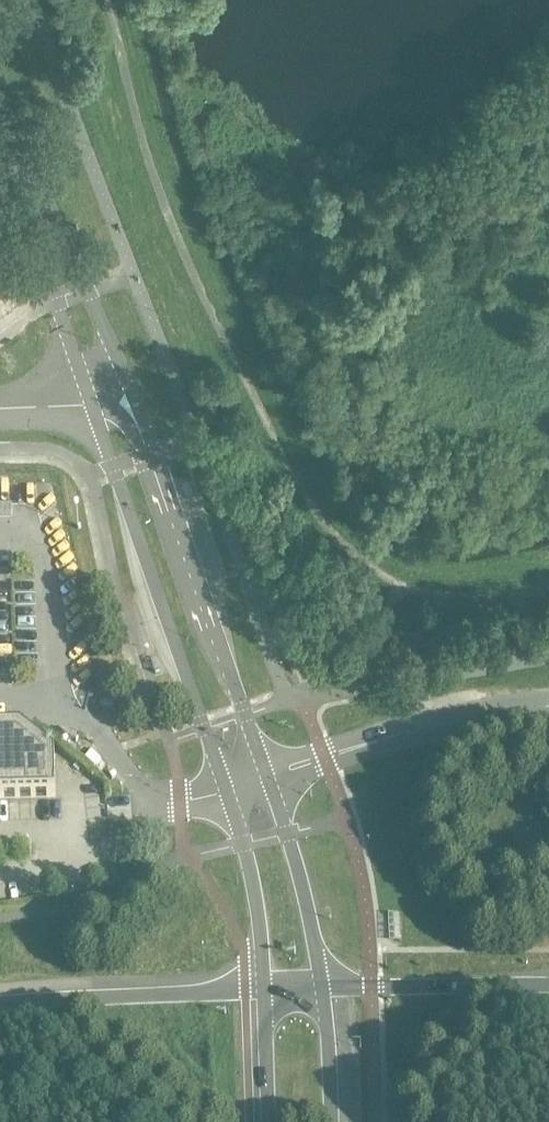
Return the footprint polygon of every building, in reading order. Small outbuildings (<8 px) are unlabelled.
[(429,639),(434,628),(421,622),(416,634),(429,639)] [(57,796),(56,758),(21,731),(0,732),(0,798),(57,796)]
